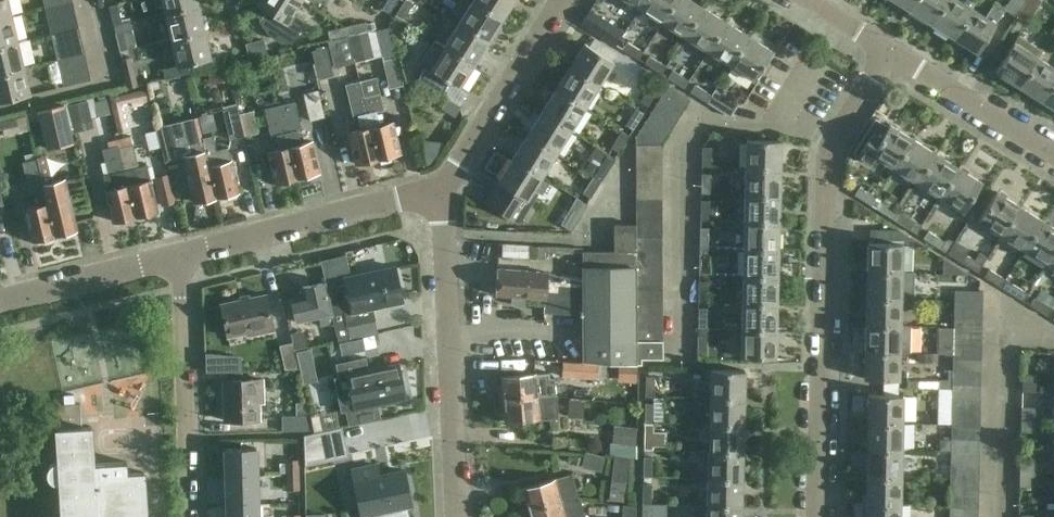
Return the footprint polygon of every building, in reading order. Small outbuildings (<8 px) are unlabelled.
[(11,14),(7,0),(0,0),(0,17),(11,14)] [(164,13),(198,4),(197,0),(161,0),(164,13)] [(300,0),(259,0),(257,4),(265,10),(258,20),(268,35),(275,39),(291,43),(304,22),(298,16),(292,12),(300,0)] [(397,0),(386,0),(380,9),(388,14),(397,0)] [(395,15),(403,20),(413,3),(408,0),(404,0),(395,15)] [(487,42),(502,18),(473,0),(458,24),(487,42)] [(502,18),(513,0),(473,0),(502,18)] [(639,7),(661,21),(675,0),(643,0),(639,7)] [(685,36),(703,7),(692,0),(675,0),(661,21),(685,36)] [(931,22),(945,0),(912,0),(908,8),(931,22)] [(953,37),(971,8),(959,0),(945,0),(931,22),(953,37)] [(1026,0),(1009,0),(1003,9),(1015,16),(1026,0)] [(1015,16),(1027,24),(1042,0),(1026,0),(1015,16)] [(47,21),(75,14),(72,1),(44,8),(47,21)] [(971,8),(953,37),(977,51),(1003,9),(993,2),(985,16),(971,8)] [(108,5),(113,25),(121,23),(117,3),(108,5)] [(164,13),(170,39),(204,31),(198,4),(164,13)] [(685,36),(708,50),(726,21),(703,7),(685,36)] [(17,41),(11,14),(0,17),(0,45),(17,41)] [(51,34),(78,27),(75,14),(47,21),(51,34)] [(395,15),(389,26),(395,53),(396,58),(405,55),(401,38),(409,24),(403,20),(395,15)] [(593,30),(616,45),(624,32),(600,17),(593,30)] [(114,32),(119,51),(135,47),(129,21),(121,23),(113,25),(114,32)] [(708,50),(730,64),(749,35),(726,21),(708,50)] [(375,28),(388,25),(387,22),(367,26),(368,31),(375,30),(375,29),(375,28)] [(347,35),(348,35),(365,31),(363,23),(345,27),(347,35)] [(473,64),(487,42),(458,24),(444,46),(473,64)] [(382,56),(395,53),(389,26),(375,29),(375,30),(382,56)] [(54,47),(81,40),(78,27),(51,34),(54,47)] [(347,35),(345,27),(325,31),(328,39),(347,35)] [(366,30),(365,31),(348,35),(347,35),(354,63),(373,58),(366,30)] [(204,31),(170,39),(179,76),(216,67),(214,57),(211,58),(204,31)] [(730,64),(754,79),(772,50),(749,35),(730,64)] [(353,63),(347,36),(328,40),(333,67),(353,63)] [(57,60),(84,53),(81,40),(54,47),(57,60)] [(473,64),(444,46),(433,40),(417,65),(424,69),(418,78),(442,93),(449,82),(458,88),(473,64)] [(622,48),(638,58),(643,51),(627,40),(622,48)] [(23,67),(17,41),(0,45),(0,72),(23,67)] [(1019,86),(1037,57),(1014,42),(996,71),(1019,86)] [(325,43),(310,47),(318,78),(333,75),(325,43)] [(570,66),(598,84),(613,61),(584,43),(570,66)] [(60,72),(87,66),(84,53),(57,60),(60,72)] [(645,63),(661,73),(666,65),(650,55),(645,63)] [(1042,100),(1053,80),(1053,68),(1037,57),(1019,86),(1042,100)] [(121,60),(125,78),(127,88),(136,86),(134,76),(129,58),(121,60)] [(228,71),(249,65),(248,59),(227,64),(228,71)] [(87,66),(60,72),(63,86),(90,79),(87,66)] [(570,66),(555,89),(584,107),(598,84),(570,66)] [(30,94),(23,67),(0,72),(0,100),(30,94)] [(226,68),(208,73),(210,85),(229,80),(226,68)] [(668,77),(684,88),(689,80),(673,69),(668,77)] [(359,81),(377,158),(399,153),(392,122),(379,125),(376,111),(383,109),(376,76),(359,81)] [(1053,108),(1053,80),(1042,100),(1053,108)] [(359,81),(345,84),(353,117),(358,116),(361,130),(347,132),(355,164),(377,158),(359,81)] [(647,105),(658,88),(649,84),(639,100),(647,105)] [(707,102),(712,94),(696,84),(691,92),(707,102)] [(662,144),(690,99),(668,85),(636,137),(636,144),(662,144)] [(109,98),(117,132),(126,130),(120,105),(130,102),(132,108),(148,104),(145,89),(109,98)] [(323,117),(317,89),(302,92),(309,120),(323,117)] [(570,130),(584,107),(555,89),(541,112),(570,130)] [(715,89),(712,94),(707,102),(731,117),(739,103),(715,89)] [(67,105),(72,127),(105,119),(103,114),(109,113),(105,94),(87,99),(87,101),(67,105)] [(280,106),(296,177),(318,172),(311,141),(300,143),(297,130),(301,129),(294,101),(279,104),(280,106)] [(46,148),(72,142),(63,104),(36,110),(46,148)] [(243,136),(236,106),(222,110),(229,139),(243,136)] [(236,106),(243,136),(257,132),(252,110),(239,113),(237,106),(236,106)] [(296,177),(280,106),(264,110),(270,135),(276,134),(279,148),(266,151),(274,183),(296,177)] [(635,107),(625,123),(632,128),(643,112),(635,107)] [(556,153),(570,130),(541,112),(527,134),(556,153)] [(2,129),(4,136),(29,130),(25,115),(0,121),(0,130),(2,129)] [(215,196),(203,144),(199,145),(193,118),(160,126),(167,159),(183,156),(193,201),(215,196)] [(894,168),(912,138),(889,123),(887,126),(874,118),(853,152),(874,165),(879,158),(894,168)] [(621,130),(610,146),(618,151),(628,135),(621,130)] [(542,176),(556,153),(527,134),(513,157),(542,176)] [(117,145),(134,215),(157,210),(149,179),(137,182),(133,168),(138,167),(130,135),(116,138),(117,145)] [(936,153),(912,138),(894,168),(918,182),(936,153)] [(203,144),(215,196),(238,191),(227,147),(215,150),(212,139),(202,141),(203,144)] [(746,139),(745,167),(779,168),(780,140),(759,140),(746,139)] [(662,158),(662,144),(636,144),(636,158),(662,158)] [(134,215),(117,145),(102,149),(108,174),(115,171),(118,186),(104,190),(112,221),(134,215)] [(702,147),(702,166),(710,166),(711,147),(702,147)] [(607,153),(596,169),(604,174),(614,157),(607,153)] [(918,182),(940,196),(958,167),(936,153),(918,182)] [(542,176),(513,157),(498,181),(499,182),(486,202),(519,223),(538,192),(533,189),(542,176)] [(42,184),(36,158),(21,162),(29,192),(33,191),(36,205),(23,209),(31,240),(54,235),(42,184)] [(662,170),(662,158),(636,158),(635,170),(662,170)] [(778,195),(779,168),(745,167),(745,194),(778,195)] [(958,167),(940,196),(963,211),(982,181),(958,167)] [(662,183),(662,170),(635,170),(635,183),(662,183)] [(701,173),(701,193),(710,193),(710,173),(701,173)] [(168,174),(153,177),(160,207),(175,203),(168,174)] [(592,176),(582,191),(589,196),(600,180),(592,176)] [(42,184),(54,235),(76,229),(64,179),(42,184)] [(662,196),(662,183),(635,183),(635,197),(662,196)] [(876,197),(859,186),(854,193),(871,205),(876,197)] [(1002,235),(1020,205),(996,191),(977,220),(1002,235)] [(745,194),(744,221),(778,222),(778,195),(745,194)] [(662,210),(662,196),(635,197),(635,210),(662,210)] [(701,200),(700,220),(709,220),(709,200),(701,200)] [(894,219),(899,211),(882,201),(877,208),(894,219)] [(1043,220),(1020,205),(1002,235),(1025,249),(1043,220)] [(635,210),(635,223),(662,223),(662,210),(635,210)] [(899,211),(894,219),(916,233),(921,225),(899,211)] [(1047,263),(1053,252),(1053,227),(1043,220),(1025,249),(1047,263)] [(744,221),(743,248),(777,249),(778,222),(744,221)] [(635,223),(635,236),(662,236),(662,223),(635,223)] [(614,251),(634,251),(635,224),(614,224),(614,251)] [(700,227),(699,247),(708,247),(708,227),(700,227)] [(866,270),(901,271),(902,243),(911,243),(911,238),(898,230),(869,229),(869,242),(867,242),(866,270)] [(945,240),(928,230),(923,237),(940,248),(946,252),(953,242),(949,239),(945,240)] [(635,236),(635,249),(662,249),(662,236),(635,236)] [(743,248),(742,274),(776,275),(777,249),(743,248)] [(635,249),(635,251),(635,262),(662,262),(662,249),(635,249)] [(582,315),(582,341),(583,361),(641,365),(641,359),(662,359),(662,341),(635,341),(635,327),(635,314),(635,301),(635,288),(635,275),(635,262),(635,251),(634,251),(614,251),(582,251),(582,282),(548,273),(547,277),(555,277),(555,284),(547,283),(546,298),(545,310),(582,315)] [(983,264),(966,253),(961,261),(978,272),(983,264)] [(699,255),(699,274),(708,274),(708,255),(699,255)] [(942,274),(968,276),(970,276),(943,259),(942,274)] [(662,275),(662,262),(635,262),(635,275),(662,275)] [(345,283),(326,288),(334,322),(338,340),(377,332),(372,306),(402,300),(394,266),(344,277),(345,283)] [(984,276),(1001,286),(1006,278),(989,267),(984,276)] [(526,304),(526,296),(546,298),(547,283),(555,284),(555,277),(547,277),(548,273),(528,271),(528,270),(497,268),(495,295),(512,296),(512,303),(516,306),(521,306),(526,304)] [(866,270),(866,297),(900,298),(901,271),(866,270)] [(742,274),(742,302),(776,303),(776,275),(742,274)] [(662,288),(662,275),(635,275),(635,288),(662,288)] [(954,303),(983,304),(983,291),(979,291),(979,282),(970,276),(968,276),(967,290),(954,290),(954,303)] [(334,322),(326,288),(324,281),(302,286),(304,295),(291,298),(296,321),(319,316),(321,325),(334,322)] [(698,281),(698,301),(707,301),(707,282),(698,281)] [(1006,290),(1024,301),(1029,293),(1012,282),(1006,290)] [(662,301),(662,288),(635,288),(635,301),(662,301)] [(255,330),(256,333),(274,330),(266,294),(221,304),(228,336),(255,330)] [(866,297),(865,324),(899,325),(900,298),(866,297)] [(1030,304),(1046,315),(1051,307),(1035,297),(1030,304)] [(662,314),(662,301),(635,301),(635,314),(662,314)] [(742,302),(741,328),(775,330),(776,303),(742,302)] [(954,317),(983,318),(983,304),(954,303),(954,317)] [(698,309),(697,328),(706,328),(706,309),(698,309)] [(662,327),(662,314),(635,314),(635,327),(662,327)] [(983,318),(954,317),(953,330),(982,331),(983,318)] [(864,351),(898,352),(910,353),(910,326),(899,325),(865,324),(864,351)] [(662,341),(662,327),(635,327),(635,341),(662,341)] [(775,330),(741,328),(740,357),(774,357),(775,330)] [(291,333),(293,343),(294,348),(307,345),(303,330),(291,333)] [(982,331),(953,330),(953,341),(944,341),(944,355),(953,355),(953,344),(982,345),(982,331)] [(697,336),(696,355),(705,356),(706,336),(697,336)] [(364,339),(340,345),(343,356),(366,351),(364,339)] [(294,348),(293,343),(280,346),(285,369),(299,368),(295,351),(294,348)] [(953,358),(982,358),(982,345),(953,344),(953,355),(953,358)] [(309,348),(295,351),(299,368),(313,365),(309,348)] [(898,352),(864,351),(864,379),(884,380),(884,385),(896,386),(896,380),(897,380),(898,352)] [(234,354),(208,352),(209,371),(250,369),(233,369),(234,354)] [(365,357),(336,363),(338,377),(347,375),(353,407),(346,409),(349,423),(381,416),(379,402),(404,397),(404,402),(406,401),(397,363),(368,369),(365,357)] [(952,371),(981,372),(982,358),(953,358),(952,371)] [(605,364),(563,362),(562,376),(605,378),(605,364)] [(709,397),(743,398),(744,370),(710,369),(709,397)] [(981,372),(952,371),(952,380),(952,384),(981,385),(981,372)] [(504,399),(547,395),(555,394),(552,377),(534,379),(534,373),(502,376),(504,399)] [(653,397),(654,376),(645,376),(644,396),(653,397)] [(263,390),(262,379),(224,381),(225,420),(259,419),(258,390),(263,390)] [(952,390),(952,384),(952,380),(938,380),(938,389),(952,390)] [(1022,380),(1022,392),(1031,392),(1036,392),(1036,381),(1022,380)] [(952,398),(981,398),(981,385),(952,384),(952,390),(952,398)] [(868,422),(902,423),(902,395),(868,394),(868,422)] [(547,395),(504,399),(506,422),(539,419),(538,412),(549,411),(547,395)] [(742,424),(743,398),(709,397),(709,423),(742,424)] [(981,398),(952,398),(951,411),(980,412),(981,398)] [(566,401),(566,423),(584,423),(585,401),(566,401)] [(81,404),(57,405),(58,417),(81,416),(81,404)] [(653,423),(653,404),(645,404),(644,423),(653,423)] [(1022,408),(1022,419),(1034,419),(1035,409),(1022,408)] [(980,412),(951,411),(951,425),(980,426),(980,412)] [(310,415),(282,416),(283,430),(313,429),(310,415)] [(81,416),(58,417),(59,429),(82,428),(81,416)] [(1022,419),(1022,431),(1034,432),(1034,419),(1022,419)] [(901,450),(902,423),(868,422),(867,449),(901,450)] [(742,452),(742,424),(709,423),(708,451),(742,452)] [(980,426),(951,425),(951,438),(979,439),(980,426)] [(338,426),(314,430),(316,448),(341,443),(338,426)] [(93,429),(93,427),(55,430),(55,431),(56,431),(58,463),(52,463),(49,466),(49,479),(53,482),(59,482),(61,516),(145,516),(143,475),(144,475),(144,473),(127,474),(127,461),(95,463),(93,429)] [(652,450),(652,431),(644,430),(643,450),(652,450)] [(979,439),(951,438),(950,451),(979,452),(979,439)] [(623,504),(628,457),(636,457),(636,445),(610,442),(609,455),(614,455),(609,503),(623,504)] [(226,476),(256,475),(256,448),(226,449),(226,476)] [(900,477),(901,450),(867,449),(866,476),(900,477)] [(741,479),(742,452),(708,451),(707,478),(741,479)] [(979,452),(950,451),(950,465),(979,466),(979,452)] [(651,476),(651,457),(643,457),(643,476),(651,476)] [(288,474),(298,474),(298,459),(287,459),(288,474)] [(1020,463),(1020,474),(1033,474),(1034,463),(1020,463)] [(403,471),(378,476),(375,465),(352,470),(362,515),(410,505),(403,471)] [(979,466),(950,465),(950,479),(978,479),(979,466)] [(298,474),(288,474),(288,501),(299,501),(299,490),(298,474)] [(529,509),(570,498),(578,496),(571,474),(522,487),(529,509)] [(1020,474),(1020,486),(1033,486),(1033,474),(1020,474)] [(257,503),(256,475),(226,476),(227,504),(257,503)] [(900,504),(900,477),(866,476),(866,503),(900,504)] [(740,506),(741,479),(707,478),(706,505),(740,506)] [(978,479),(950,479),(949,492),(978,493),(978,479)] [(650,503),(651,484),(643,484),(642,503),(650,503)] [(978,493),(949,492),(949,506),(978,506),(978,493)] [(529,509),(531,516),(583,516),(578,500),(571,499),(570,498),(529,509)] [(227,516),(257,516),(257,503),(227,504),(227,516)] [(900,504),(866,503),(865,516),(900,516),(900,504)] [(635,505),(621,505),(621,516),(635,516),(635,505)] [(740,506),(706,505),(706,516),(740,516),(740,506)] [(978,506),(949,506),(949,516),(977,516),(978,506)]
